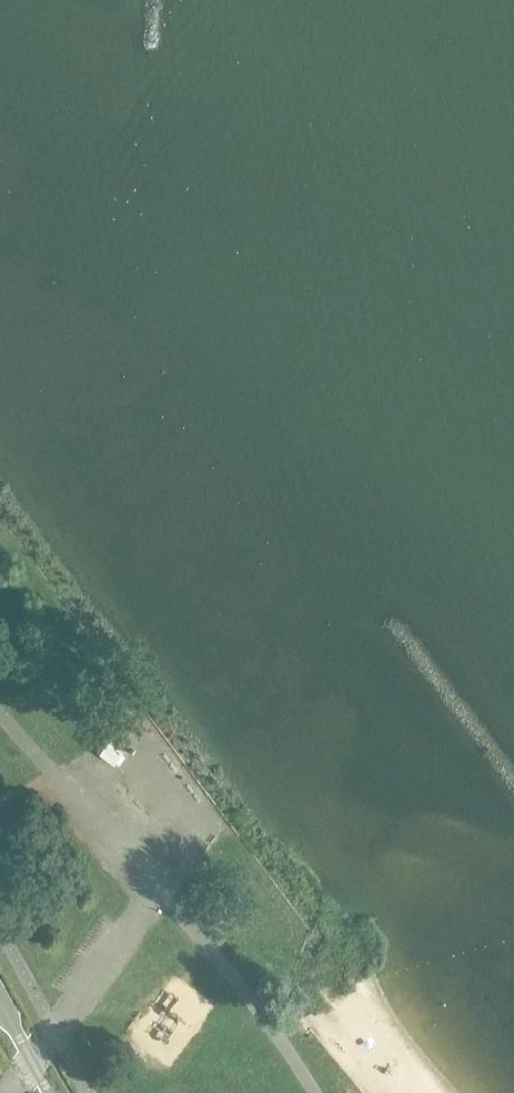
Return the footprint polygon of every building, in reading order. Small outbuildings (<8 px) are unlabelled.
[(125,752),(111,741),(102,753),(117,764),(125,752)]
